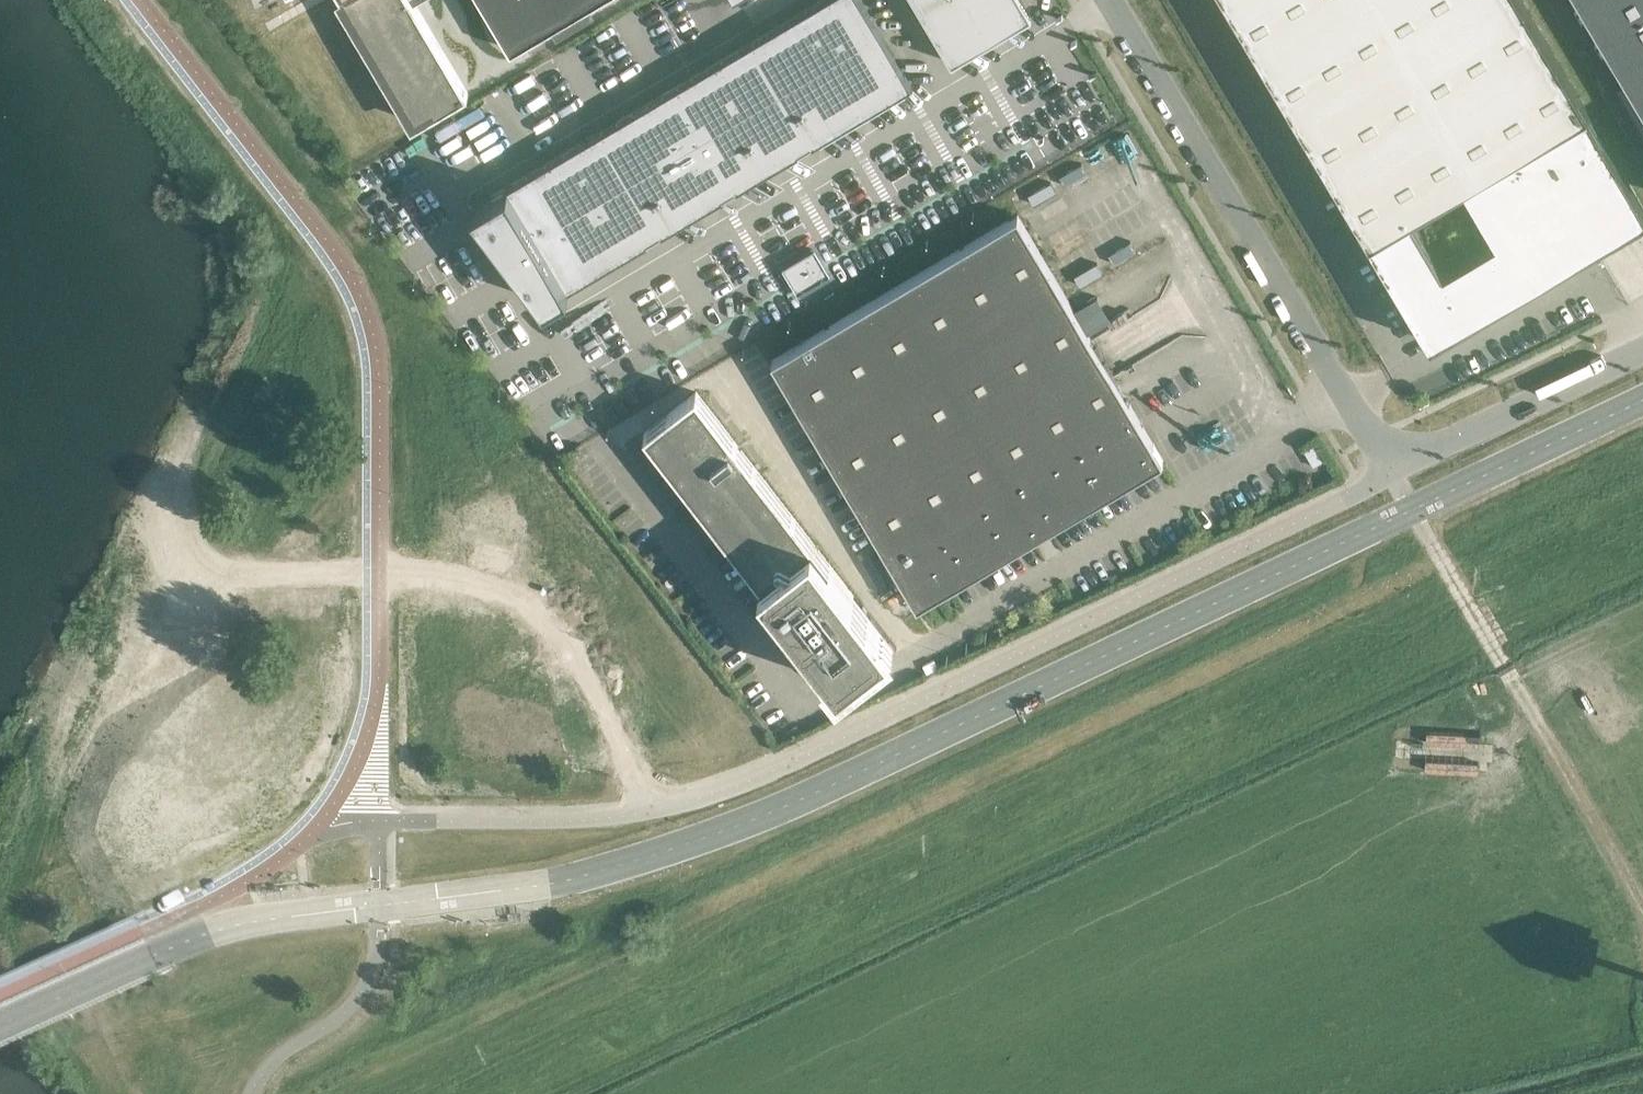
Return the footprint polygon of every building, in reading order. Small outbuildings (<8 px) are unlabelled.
[(414,120),(435,108),(437,111),(462,97),(460,93),(465,90),(468,94),(469,93),(415,2),(419,0),(343,0),(414,120)] [(545,302),(911,85),(861,0),(822,0),(473,207),(545,302)] [(511,48),(510,48),(511,50),(596,0),(483,0),(511,48)] [(952,63),(1032,15),(1023,0),(914,0),(952,63)] [(1513,302),(1512,302),(1509,304),(1505,297),(1567,260),(1642,215),(1642,204),(1522,0),(1228,0),(1430,341),(1491,305),(1495,312),(1492,314),(1492,315),(1513,302)] [(1631,89),(1632,88),(1642,108),(1642,0),(1579,0),(1631,89)] [(1163,460),(1017,214),(771,360),(900,578),(862,606),(696,392),(644,432),(848,697),(900,656),(868,614),(905,587),(909,592),(917,606),(1163,460)] [(814,249),(783,268),(798,292),(829,274),(814,249)] [(1316,440),(1303,448),(1313,466),(1327,459),(1316,440)] [(265,890),(245,892),(246,901),(266,899),(265,890)] [(532,919),(531,911),(508,914),(509,922),(532,919)]
